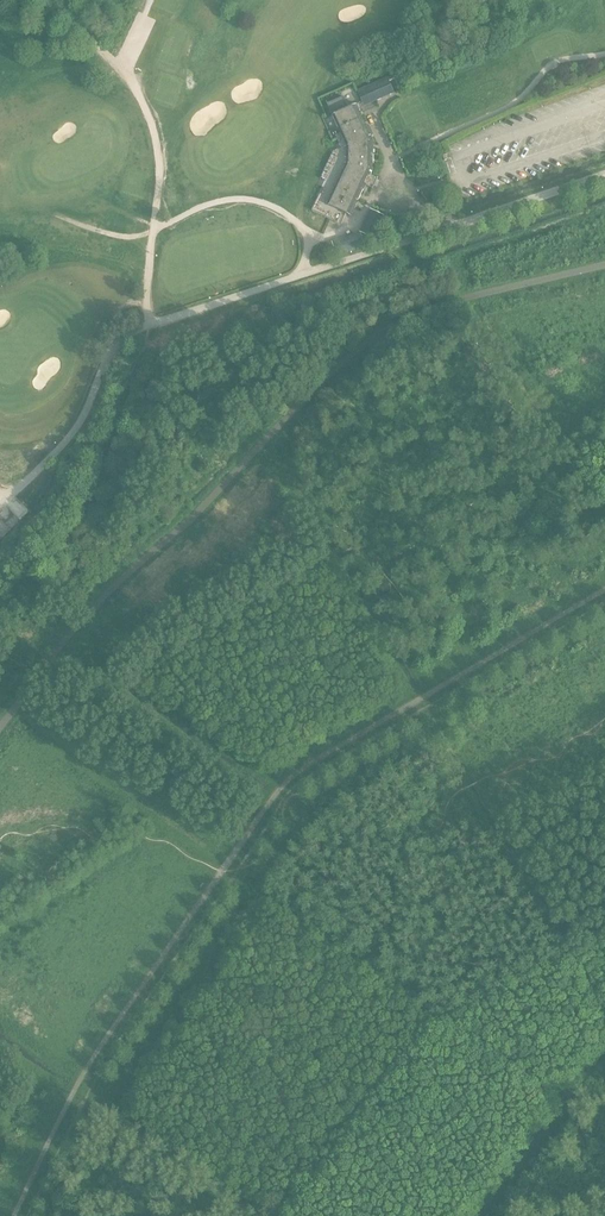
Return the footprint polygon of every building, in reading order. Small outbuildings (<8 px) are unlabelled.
[(394,93),(388,78),(387,78),(364,88),(371,103),(394,93)] [(341,148),(312,210),(312,211),(338,223),(343,213),(351,217),(366,186),(369,187),(374,177),(371,175),(373,170),(373,141),(357,104),(348,108),(343,97),(328,104),(327,102),(326,102),(342,137),(337,139),(341,148)] [(359,232),(374,239),(385,216),(370,209),(359,232)] [(12,528),(0,514),(0,531),(4,535),(12,528)]
